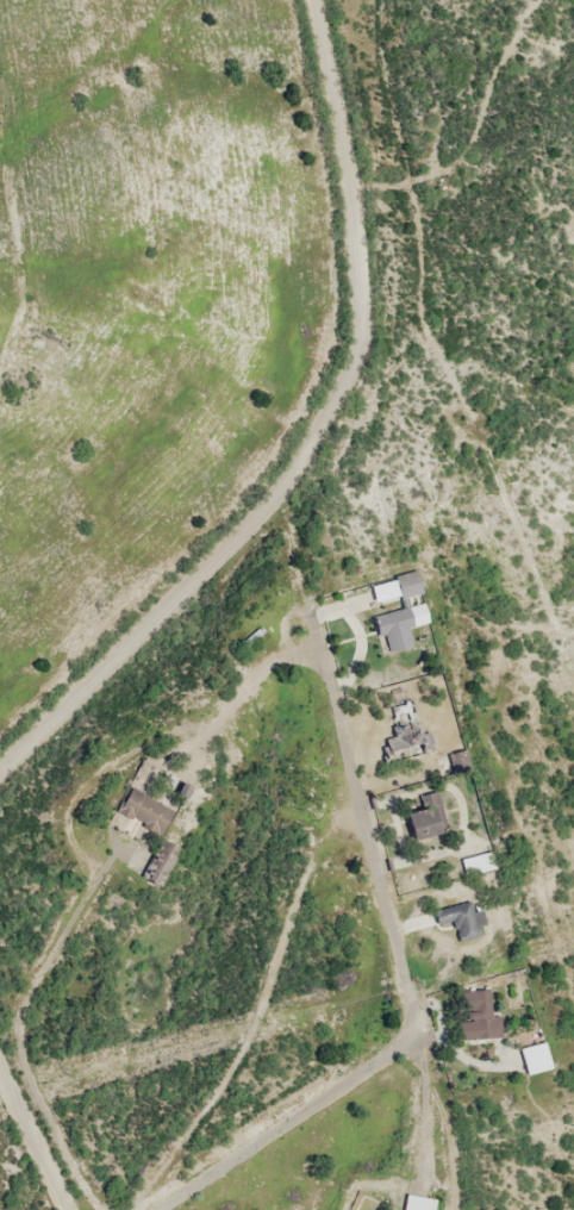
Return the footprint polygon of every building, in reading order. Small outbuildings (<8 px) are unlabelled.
[(372,614),(377,636),(383,635),(386,651),(414,645),(411,627),(427,624),(417,573),(369,582),(373,602),(399,597),(401,608),(372,614)] [(387,705),(395,736),(381,740),(386,763),(427,753),(414,699),(387,705)] [(174,804),(127,787),(117,816),(164,833),(174,804)] [(405,813),(411,840),(445,832),(436,791),(420,795),(423,808),(405,813)] [(452,923),(457,940),(477,936),(468,902),(432,911),(436,927),(452,923)] [(493,991),(459,991),(459,1038),(493,1038),(493,991)] [(525,1075),(549,1068),(542,1042),(518,1048),(525,1075)] [(435,1196),(403,1196),(403,1209),(435,1209),(435,1196)]
